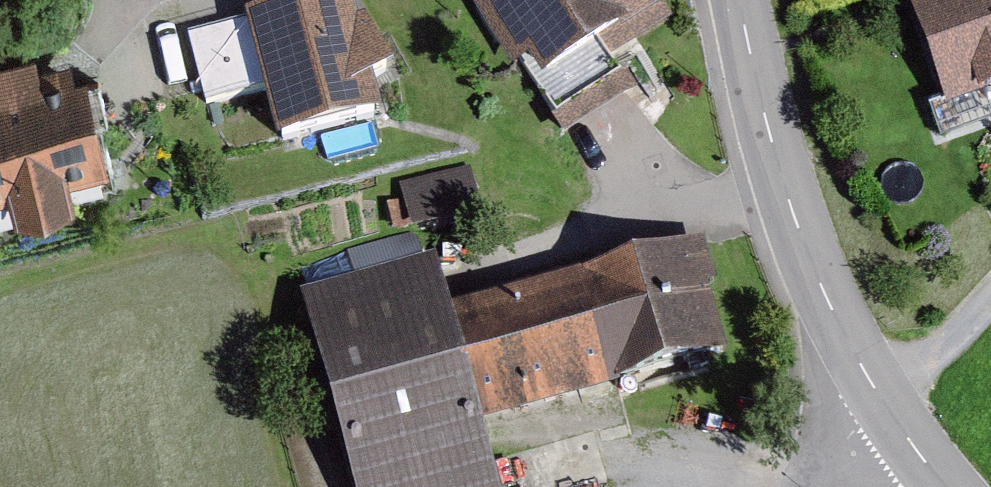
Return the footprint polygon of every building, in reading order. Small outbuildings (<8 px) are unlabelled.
[(382,123),(373,87),(393,75),(365,23),(359,27),(352,0),(309,0),(243,16),(245,22),(262,93),(276,149),(382,123)] [(662,0),(469,0),(513,69),(522,63),(557,120),(622,79),(604,51),(668,11),(662,0)] [(905,7),(942,110),(990,92),(990,0),(926,0),(905,7)] [(262,93),(245,22),(188,36),(205,107),(262,93)] [(74,78),(70,63),(40,71),(36,57),(0,66),(0,197),(8,195),(13,217),(76,202),(70,180),(109,170),(86,75),(74,78)] [(417,225),(483,214),(475,163),(409,174),(417,225)] [(351,486),(496,486),(479,429),(729,359),(697,244),(447,313),(432,260),(298,297),(351,486)] [(349,247),(314,255),(320,284),(355,276),(349,247)]
